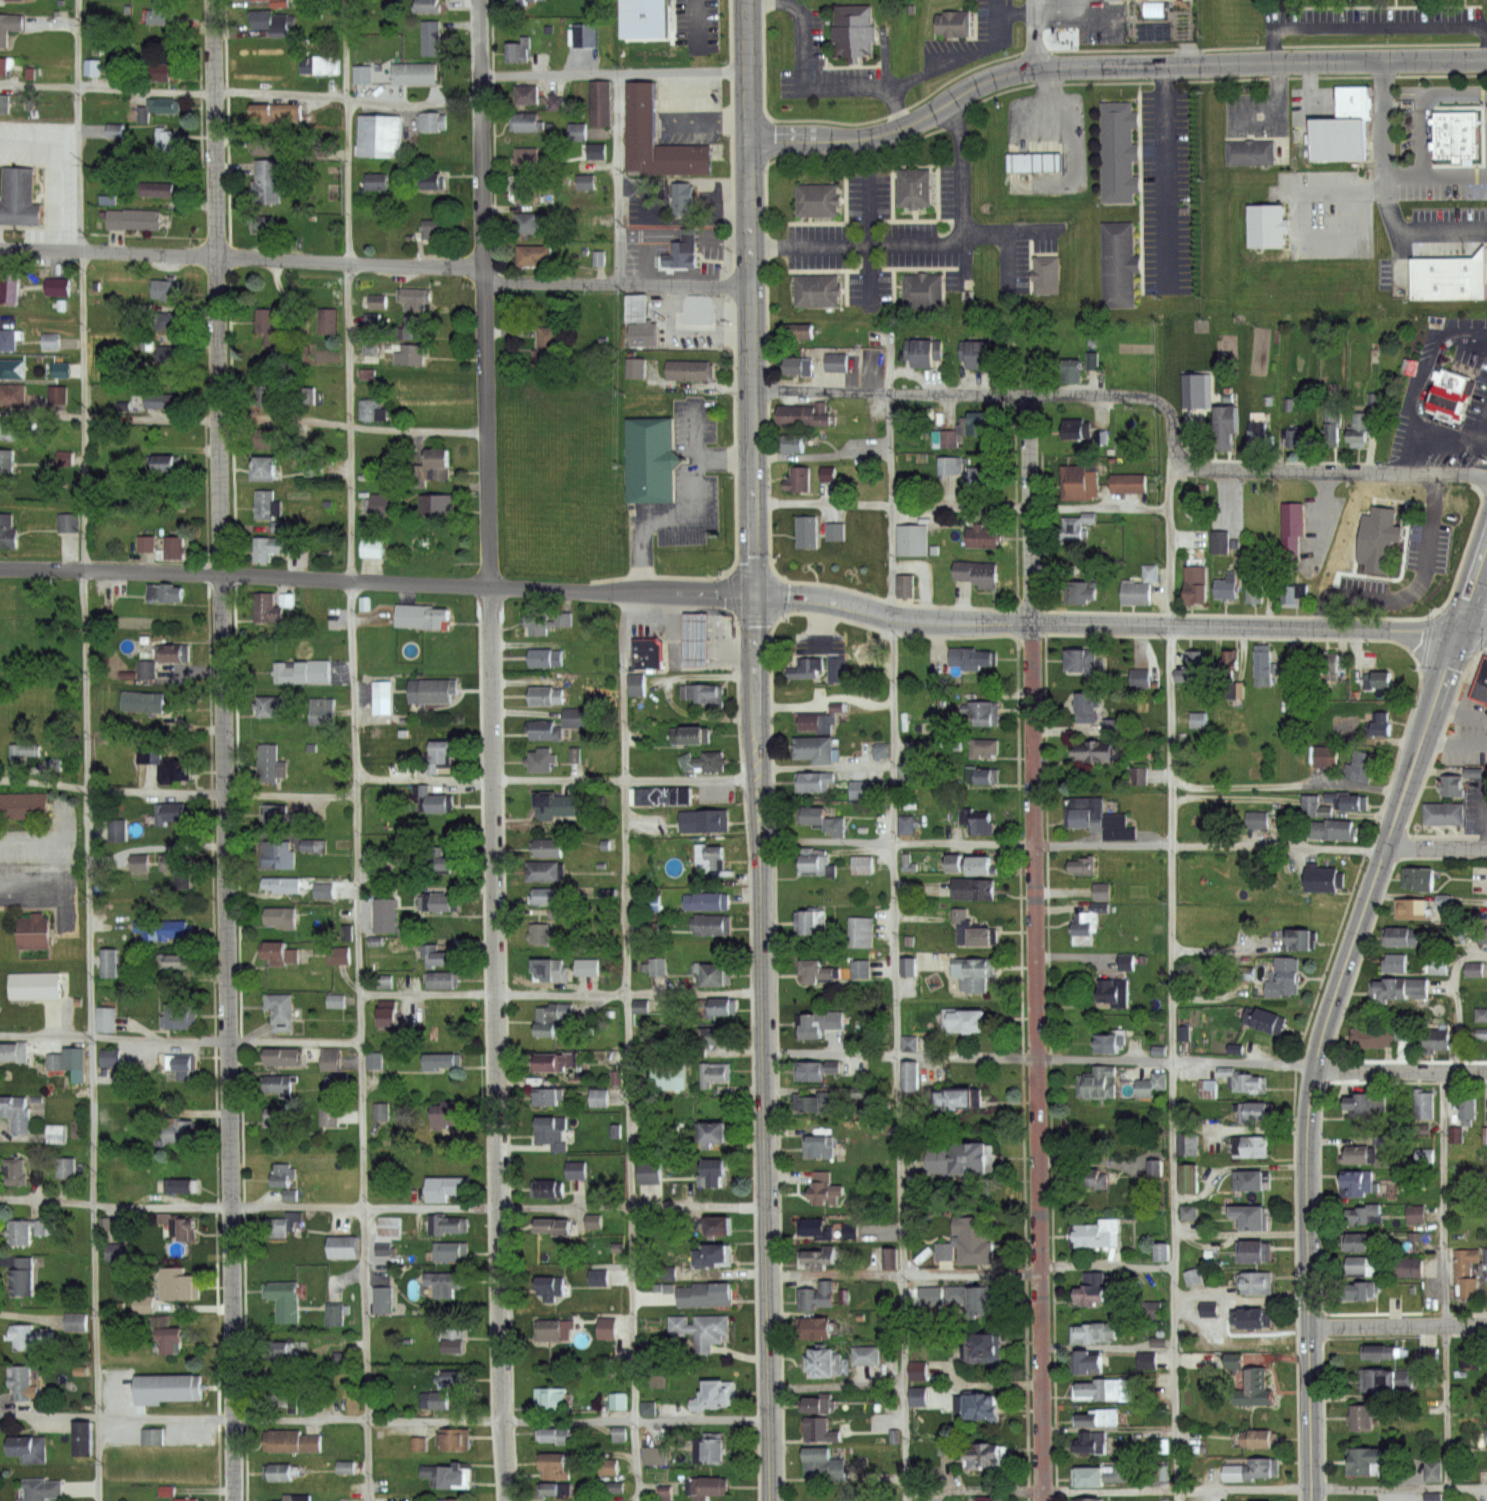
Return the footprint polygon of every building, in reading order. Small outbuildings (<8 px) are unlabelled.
[(272,8),(271,0),(289,0),(290,7),(272,8)] [(417,11),(417,0),(439,0),(439,12),(417,11)] [(643,51),(642,0),(689,0),(690,50),(643,51)] [(143,4),(177,5),(177,23),(143,22),(143,4)] [(837,6),(872,5),(873,23),(878,22),(878,44),(874,45),(874,55),(857,56),(857,61),(850,62),(849,55),(834,56),(833,26),(838,26),(837,6)] [(938,9),(973,10),(973,35),(937,35),(938,9)] [(255,13),(299,11),(299,28),(289,28),(290,36),(273,37),(272,26),(256,27),(255,13)] [(7,46),(0,46),(0,13),(24,13),(24,30),(7,30),(7,46)] [(422,22),(439,21),(441,55),(423,56),(422,22)] [(1076,27),(1042,27),(1042,49),(1076,49),(1076,27)] [(522,35),(532,35),(531,64),(503,63),(504,41),(521,42),(522,35)] [(304,57),(338,58),(338,77),(303,76),(304,57)] [(85,59),(100,59),(100,77),(85,77),(85,59)] [(395,63),(436,64),(436,87),(394,86),(395,63)] [(145,64),(180,65),(180,79),(169,78),(169,83),(147,82),(147,76),(141,75),(145,64)] [(355,64),(373,64),(373,83),(355,82),(355,64)] [(590,79),(608,79),(608,125),(591,125),(590,79)] [(631,81),(655,80),(655,146),(710,146),(710,175),(631,175),(631,81)] [(514,86),(537,86),(537,105),(514,105),(514,86)] [(10,114),(0,114),(0,95),(10,95),(10,114)] [(1101,98),(1135,97),(1135,198),(1101,199),(1101,98)] [(150,98),(180,99),(180,112),(149,110),(150,98)] [(1430,104),(1481,104),(1481,157),(1430,157),(1430,104)] [(253,107),(306,108),(306,127),(253,126),(253,107)] [(440,132),(440,112),(416,112),(416,132),(440,132)] [(1312,112),(1366,112),(1366,155),(1312,156),(1312,112)] [(517,115),(541,115),(541,133),(516,132),(517,115)] [(363,116),(404,117),(402,158),(362,157),(363,116)] [(564,140),(583,140),(583,123),(564,123),(564,140)] [(159,130),(176,131),(175,136),(184,136),(183,146),(174,146),(174,151),(158,150),(159,130)] [(1226,136),(1273,135),(1274,162),(1227,163),(1226,136)] [(254,136),(287,136),(287,154),(254,153),(254,136)] [(1008,138),(1058,137),(1058,165),(1009,166),(1008,138)] [(583,143),(583,160),(605,160),(605,143),(583,143)] [(517,148),(539,149),(539,169),(516,169),(517,148)] [(256,158),(280,158),(280,202),(256,202),(256,158)] [(899,162),(930,162),(930,201),(899,201),(899,162)] [(42,224),(0,222),(0,204),(5,204),(6,164),(35,165),(34,204),(42,205),(42,224)] [(367,173),(389,173),(389,192),(367,192),(367,173)] [(516,175),(535,174),(536,200),(518,201),(518,193),(512,193),(511,184),(516,184),(516,175)] [(573,190),(592,190),(592,174),(573,174),(573,190)] [(421,176),(446,175),(446,189),(422,189),(421,176)] [(671,175),(690,176),(690,205),(671,204),(671,175)] [(797,179),(837,178),(838,212),(798,212),(797,179)] [(143,181),(176,182),(175,196),(143,195),(143,181)] [(117,204),(117,185),(98,185),(98,204),(117,204)] [(1250,200),(1285,200),(1284,241),(1250,241),(1250,200)] [(110,211),(162,213),(161,229),(109,227),(110,211)] [(517,213),(541,212),(541,233),(517,233),(517,213)] [(252,213),(275,215),(273,233),(251,231),(252,213)] [(1102,218),(1134,217),(1136,302),(1104,303),(1102,218)] [(423,219),(451,220),(451,233),(436,233),(437,240),(422,240),(423,219)] [(681,222),(698,222),(697,261),(662,261),(662,252),(670,252),(671,235),(681,235),(681,222)] [(1411,240),(1485,238),(1486,292),(1413,294),(1411,240)] [(518,245),(551,245),(551,259),(541,260),(541,266),(519,266),(518,245)] [(1035,248),(1058,247),(1059,289),(1036,290),(1035,248)] [(3,264),(20,266),(17,301),(0,300),(3,264)] [(794,270),(840,269),(841,302),(795,303),(794,270)] [(903,270),(943,269),(943,299),(904,300),(903,270)] [(46,278),(70,279),(70,293),(45,292),(46,278)] [(154,279),(179,279),(178,299),(153,298),(154,279)] [(400,285),(432,286),(431,303),(425,303),(425,311),(406,310),(406,304),(399,303),(400,285)] [(643,294),(622,294),(622,322),(643,322),(643,294)] [(385,295),(366,295),(366,309),(385,309),(385,295)] [(256,307),(276,307),(277,345),(257,345),(256,307)] [(321,307),(337,308),(336,337),(320,336),(321,307)] [(673,307),(712,309),(711,324),(672,322),(673,307)] [(149,330),(171,330),(171,313),(149,313),(149,330)] [(380,329),(380,315),(362,315),(362,329),(380,329)] [(407,315),(425,316),(425,339),(406,338),(407,315)] [(629,321),(660,321),(661,346),(629,347),(629,321)] [(809,340),(809,324),(778,324),(778,340),(809,340)] [(539,328),(560,328),(561,367),(533,368),(533,353),(540,351),(539,328)] [(14,352),(0,352),(0,331),(14,332),(14,352)] [(60,350),(60,334),(38,334),(38,350),(60,350)] [(904,342),(941,341),(941,362),(933,362),(933,372),(913,372),(913,361),(904,362),(904,342)] [(961,341),(999,341),(999,361),(991,361),(991,372),(970,372),(970,361),(962,361),(961,341)] [(402,342),(425,342),(424,364),(401,363),(402,342)] [(158,347),(178,347),(178,363),(158,363),(158,347)] [(826,354),(847,353),(848,370),(827,371),(826,354)] [(1096,353),(1085,353),(1085,370),(1096,370),(1096,353)] [(666,355),(710,355),(710,376),(666,375),(666,355)] [(623,379),(642,379),(642,359),(623,359),(623,379)] [(1066,359),(1081,359),(1081,381),(1066,381),(1066,359)] [(25,379),(0,379),(0,360),(26,360),(25,379)] [(69,363),(48,363),(48,378),(69,378),(69,363)] [(786,364),(803,364),(803,375),(786,376),(786,364)] [(1183,367),(1211,367),(1211,403),(1184,403),(1183,367)] [(257,382),(272,380),(275,406),(253,408),(252,399),(259,398),(257,382)] [(1436,383),(1468,393),(1461,417),(1428,407),(1436,383)] [(27,406),(0,405),(0,384),(27,385),(27,406)] [(65,387),(46,387),(46,405),(65,405),(65,387)] [(297,387),(316,387),(316,404),(297,404),(297,387)] [(145,392),(182,391),(182,405),(145,405),(145,392)] [(1216,398),(1240,397),(1240,429),(1234,429),(1234,434),(1216,435),(1216,398)] [(363,399),(382,399),(382,407),(387,408),(386,421),(362,420),(363,399)] [(781,409),(813,408),(812,401),(828,400),(829,423),(782,425),(781,409)] [(1354,408),(1371,408),(1371,443),(1349,443),(1349,423),(1354,423),(1354,408)] [(671,411),(672,445),(683,445),(684,464),(674,464),(675,497),(630,498),(628,412),(671,411)] [(962,416),(991,415),(992,435),(963,436),(962,416)] [(1325,415),(1337,415),(1338,443),(1325,444),(1325,415)] [(1066,419),(1088,418),(1088,439),(1066,439),(1066,419)] [(1251,418),(1267,418),(1267,443),(1251,443),(1251,418)] [(1288,419),(1300,419),(1301,440),(1289,440),(1288,419)] [(13,439),(0,440),(0,422),(13,422),(13,439)] [(1300,429),(1284,429),(1284,449),(1300,449),(1300,429)] [(935,431),(956,430),(956,446),(935,446),(935,431)] [(255,431),(277,431),(277,450),(255,450),(255,431)] [(1104,431),(1094,432),(1095,445),(1104,445),(1104,431)] [(801,452),(801,434),(776,434),(776,452),(801,452)] [(150,448),(181,447),(182,465),(177,465),(177,473),(151,474),(150,448)] [(427,447),(450,448),(450,470),(413,469),(413,460),(427,461),(427,447)] [(12,471),(0,471),(0,449),(12,449),(12,471)] [(54,466),(72,466),(72,451),(54,451),(54,466)] [(964,457),(935,457),(935,476),(964,476),(964,481),(979,481),(979,467),(964,467),(964,457)] [(256,458),(277,458),(277,478),(256,479),(256,458)] [(790,465),(808,465),(809,489),(784,490),(784,481),(791,481),(790,465)] [(966,467),(990,466),(990,476),(999,476),(1000,492),(966,493),(966,467)] [(1063,466),(1099,466),(1098,502),(1062,501),(1063,466)] [(817,467),(817,480),(830,481),(830,468),(817,467)] [(1111,477),(1145,475),(1146,492),(1112,493),(1111,477)] [(257,491),(273,491),(273,502),(281,503),(280,518),(275,517),(273,522),(256,521),(257,491)] [(372,494),(398,494),(398,515),(372,515),(372,494)] [(422,496),(452,495),(453,516),(423,517),(422,496)] [(1282,496),(1304,496),(1304,531),(1298,531),(1298,552),(1282,552),(1282,496)] [(1373,501),(1398,503),(1395,534),(1387,534),(1384,563),(1367,562),(1373,501)] [(78,513),(55,513),(55,532),(78,532),(78,513)] [(16,548),(0,547),(0,514),(13,515),(12,527),(17,527),(16,548)] [(796,518),(817,517),(819,549),(798,550),(796,518)] [(1065,518),(1080,517),(1081,541),(1062,542),(1061,530),(1065,528),(1065,518)] [(827,523),(841,523),(842,541),(827,541),(827,523)] [(966,529),(974,529),(974,523),(985,523),(985,531),(1001,531),(1001,549),(966,548),(966,529)] [(898,524),(929,525),(929,561),(898,561),(898,524)] [(1213,524),(1237,524),(1237,542),(1226,542),(1226,547),(1213,547),(1213,524)] [(363,535),(384,535),(383,556),(363,556),(363,535)] [(166,537),(183,538),(182,558),(165,557),(166,537)] [(256,537),(298,538),(298,555),(271,554),(271,561),(255,560),(256,537)] [(1184,558),(1205,558),(1204,598),(1183,598),(1184,558)] [(1122,582),(1143,581),(1142,564),(1157,564),(1158,584),(1150,585),(1151,603),(1122,604),(1122,582)] [(1248,564),(1261,564),(1260,595),(1247,595),(1248,564)] [(958,566),(1000,565),(1000,594),(979,594),(979,584),(974,584),(974,579),(958,579),(958,566)] [(1215,566),(1235,567),(1235,593),(1215,593),(1215,566)] [(896,575),(912,575),(913,597),(896,597),(896,575)] [(1280,577),(1305,577),(1305,589),(1295,589),(1295,600),(1280,600),(1280,577)] [(1067,579),(1098,580),(1097,599),(1086,599),(1086,605),(1066,605),(1067,579)] [(149,587),(181,589),(180,605),(148,603),(149,587)] [(110,594),(100,594),(100,609),(110,609),(110,594)] [(253,596),(275,597),(275,607),(288,607),(287,625),(252,623),(253,596)] [(398,603),(431,605),(430,614),(451,615),(450,631),(397,628),(398,603)] [(526,612),(548,611),(549,621),(556,621),(556,628),(548,628),(548,635),(532,636),(531,626),(526,626),(526,612)] [(8,646),(0,646),(0,622),(9,622),(8,646)] [(635,641),(664,641),(664,669),(635,669),(635,641)] [(157,644),(184,643),(184,661),(157,662),(157,644)] [(859,644),(877,644),(877,663),(859,663),(859,644)] [(1256,645),(1274,644),(1274,661),(1279,661),(1279,675),(1272,676),(1272,686),(1258,687),(1256,645)] [(951,646),(998,648),(997,666),(982,665),(982,672),(966,671),(966,665),(951,665),(951,646)] [(1223,647),(1238,647),(1239,670),(1224,670),(1223,647)] [(530,648),(553,648),(554,666),(530,667),(530,648)] [(1068,648),(1098,648),(1099,679),(1085,679),(1085,671),(1068,671),(1068,648)] [(1317,649),(1348,648),(1348,681),(1327,681),(1327,671),(1317,671),(1317,649)] [(1189,649),(1208,649),(1209,672),(1189,673),(1189,649)] [(1485,655),(1486,656),(1486,704),(1471,699),(1485,655)] [(801,657),(821,656),(822,678),(789,680),(788,669),(801,668),(801,657)] [(828,657),(846,657),(846,682),(828,682),(828,657)] [(274,661),(331,662),(330,684),(274,684),(274,661)] [(1126,669),(1126,688),(1148,688),(1148,669),(1126,669)] [(1376,672),(1393,672),(1393,687),(1376,687),(1376,672)] [(626,675),(626,696),(644,696),(644,675),(626,675)] [(373,681),(389,681),(390,715),(374,716),(373,681)] [(411,681),(463,682),(463,696),(451,696),(451,704),(411,703),(411,681)] [(530,686),(564,685),(564,704),(554,704),(554,708),(531,709),(530,686)] [(686,686),(722,687),(722,699),(685,699),(686,686)] [(1075,691),(1099,692),(1098,722),(1075,722),(1075,691)] [(122,692),(163,692),(163,711),(122,711),(122,692)] [(257,697),(276,696),(276,716),(258,717),(257,697)] [(311,697),(336,697),(334,728),(310,727),(311,697)] [(964,699),(1002,698),(1003,726),(975,727),(975,712),(965,712),(964,699)] [(793,713),(837,711),(837,723),(830,723),(831,733),(818,734),(818,729),(795,731),(793,713)] [(1374,712),(1394,711),(1394,738),(1368,738),(1368,725),(1374,725),(1374,712)] [(1187,729),(1204,729),(1204,712),(1187,712),(1187,729)] [(1102,735),(1116,735),(1116,720),(1102,720),(1102,735)] [(531,723),(563,723),(563,740),(531,740),(531,723)] [(675,728),(713,728),(713,743),(675,743),(675,728)] [(974,739),(1001,739),(1001,760),(974,760),(974,739)] [(1076,740),(1113,740),(1114,763),(1076,764),(1076,740)] [(796,742),(835,741),(836,764),(818,764),(816,759),(796,759),(796,742)] [(433,742),(455,742),(455,758),(439,758),(439,773),(425,773),(425,757),(433,755),(433,742)] [(12,743),(41,744),(41,756),(21,756),(21,763),(11,763),(12,743)] [(258,743),(276,743),(276,762),(288,762),(288,778),(279,780),(279,786),(257,786),(258,743)] [(886,758),(886,745),(872,745),(872,759),(886,758)] [(531,754),(539,754),(540,748),(553,749),(553,753),(559,753),(559,763),(551,763),(551,773),(530,772),(531,754)] [(1318,748),(1339,748),(1339,769),(1317,769),(1318,748)] [(1357,749),(1376,753),(1369,783),(1344,777),(1347,763),(1353,765),(1357,749)] [(702,752),(726,754),(726,771),(704,771),(703,766),(693,766),(685,770),(680,757),(688,751),(691,757),(702,758),(702,752)] [(159,758),(193,759),(193,780),(174,779),(174,784),(158,783),(159,758)] [(968,767),(1002,766),(1002,787),(969,787),(968,767)] [(1129,769),(1129,786),(1143,786),(1143,769),(1129,769)] [(796,773),(837,773),(837,784),(826,784),(826,794),(795,793),(796,773)] [(1443,777),(1462,776),(1463,796),(1444,797),(1443,777)] [(853,782),(886,782),(886,804),(869,803),(869,798),(853,798),(853,782)] [(699,786),(699,802),(726,802),(726,786),(699,786)] [(416,787),(428,787),(428,797),(449,796),(449,814),(428,814),(428,805),(416,805),(416,787)] [(633,788),(691,788),(691,806),(633,806),(633,788)] [(535,792),(557,791),(557,801),(580,802),(581,817),(556,818),(552,821),(542,821),(536,814),(537,808),(534,808),(535,792)] [(1344,792),(1362,791),(1362,811),(1345,812),(1344,792)] [(48,819),(0,821),(0,795),(47,794),(48,819)] [(1070,799),(1106,799),(1106,813),(1130,813),(1130,828),(1138,828),(1138,838),(1107,838),(1105,829),(1070,829),(1070,799)] [(915,814),(915,802),(904,802),(904,814),(915,814)] [(158,804),(187,804),(186,823),(167,822),(167,827),(157,827),(158,804)] [(1427,804),(1466,804),(1466,827),(1426,827),(1427,804)] [(266,806),(285,807),(285,815),(295,815),(295,813),(305,813),(305,827),(293,827),(293,822),(286,822),(286,825),(266,824),(266,806)] [(801,808),(828,810),(828,817),(848,819),(847,838),(826,836),(827,827),(800,824),(801,808)] [(960,809),(974,809),(973,818),(996,818),(996,839),(972,839),(972,825),(960,825),(960,809)] [(682,812),(730,811),(731,832),(683,834),(682,812)] [(1247,811),(1270,811),(1270,829),(1247,829),(1247,811)] [(899,834),(912,834),(912,816),(899,816),(899,834)] [(1311,818),(1357,820),(1356,841),(1310,839),(1311,818)] [(108,820),(126,820),(126,841),(108,841),(108,820)] [(537,840),(562,840),(562,859),(537,859),(537,840)] [(260,842),(290,842),(290,850),(295,850),(295,869),(260,869),(260,842)] [(721,844),(693,844),(693,866),(721,866),(721,844)] [(426,846),(444,846),(443,858),(452,858),(451,874),(434,874),(434,871),(426,870),(426,846)] [(802,848),(829,849),(829,864),(839,864),(838,878),(829,878),(829,872),(802,871),(802,848)] [(132,854),(149,854),(148,873),(131,872),(132,854)] [(161,855),(191,855),(190,873),(161,873),(161,855)] [(972,858),(995,857),(995,876),(970,877),(969,874),(949,875),(948,855),(965,855),(965,859),(972,858)] [(1082,856),(1097,856),(1097,874),(1073,874),(1073,862),(1082,862),(1082,856)] [(851,873),(871,873),(871,857),(851,857),(851,873)] [(528,863),(559,863),(559,882),(528,882),(528,863)] [(1308,868),(1340,867),(1340,872),(1346,872),(1346,889),(1340,889),(1340,893),(1309,893),(1308,868)] [(1411,868),(1437,870),(1435,895),(1410,893),(1411,868)] [(264,878),(300,878),(300,893),(274,894),(273,889),(264,889),(264,878)] [(957,880),(995,880),(994,900),(957,899),(957,880)] [(1096,883),(1112,883),(1112,900),(1096,900),(1096,883)] [(535,888),(559,888),(559,904),(535,904),(535,888)] [(660,911),(660,894),(640,894),(640,911),(660,911)] [(685,895),(728,894),(728,909),(685,910),(685,895)] [(427,895),(460,895),(460,914),(427,913),(427,895)] [(1448,895),(1434,895),(1434,907),(1448,907),(1448,895)] [(377,899),(397,899),(397,934),(376,934),(377,899)] [(1398,899),(1429,900),(1428,921),(1397,920),(1398,899)] [(266,908),(295,907),(296,930),(277,931),(277,926),(266,927),(266,908)] [(19,919),(33,918),(32,912),(44,911),(45,918),(50,918),(50,949),(20,950),(19,919)] [(799,911),(827,912),(826,936),(798,935),(799,911)] [(1076,912),(1095,913),(1094,937),(1073,937),(1074,919),(1076,919),(1076,912)] [(694,915),(731,916),(731,936),(693,935),(694,915)] [(852,916),(874,917),(874,948),(852,948),(852,916)] [(136,922),(188,921),(188,925),(193,925),(194,938),(169,939),(168,942),(145,942),(144,931),(136,931),(136,922)] [(531,923),(549,923),(550,945),(532,946),(531,939),(528,939),(528,933),(531,933),(531,923)] [(973,930),(996,929),(996,947),(973,947),(973,930)] [(1277,931),(1315,930),(1315,953),(1290,953),(1290,938),(1277,938),(1277,931)] [(1386,930),(1415,930),(1415,933),(1420,933),(1420,948),(1390,948),(1390,945),(1386,945),(1386,930)] [(260,943),(297,942),(298,965),(287,965),(287,967),(272,968),(272,960),(261,960),(260,943)] [(423,945),(440,945),(440,952),(454,952),(454,966),(435,966),(435,970),(427,970),(427,958),(423,958),(423,945)] [(325,964),(345,964),(345,948),(325,948),(325,964)] [(103,950),(118,950),(118,979),(103,979),(103,950)] [(1389,955),(1408,954),(1408,974),(1384,974),(1384,960),(1389,960),(1389,955)] [(158,955),(192,957),(191,971),(168,970),(168,976),(157,976),(158,955)] [(1432,957),(1449,957),(1449,976),(1432,976),(1432,957)] [(647,975),(665,975),(665,958),(647,958),(647,975)] [(1278,958),(1301,958),(1300,996),(1285,995),(1285,999),(1266,998),(1266,981),(1271,981),(1271,972),(1278,972),(1278,958)] [(533,960),(562,959),(562,967),(569,967),(569,983),(533,983),(533,960)] [(576,960),(600,960),(600,977),(577,978),(576,960)] [(804,960),(826,961),(826,966),(842,967),(841,979),(835,979),(835,981),(821,981),(821,985),(809,985),(809,974),(804,974),(804,960)] [(869,960),(850,960),(850,978),(869,978),(869,960)] [(956,960),(999,960),(998,980),(990,980),(990,994),(963,994),(963,979),(956,979),(956,960)] [(693,963),(704,962),(704,965),(732,965),(733,988),(703,989),(702,973),(694,973),(693,963)] [(1467,963),(1484,963),(1484,978),(1467,978),(1467,963)] [(9,973),(59,972),(59,998),(10,998),(9,973)] [(425,973),(461,973),(461,989),(428,989),(428,982),(425,982),(425,973)] [(375,988),(391,988),(391,975),(375,975),(375,988)] [(1389,978),(1403,978),(1403,989),(1411,989),(1411,1001),(1388,1001),(1388,1004),(1373,1005),(1372,983),(1389,983),(1389,978)] [(1101,980),(1129,980),(1129,1008),(1114,1008),(1114,1004),(1101,1004),(1101,980)] [(1409,980),(1429,980),(1429,999),(1411,1001),(1411,989),(1409,980)] [(265,995),(293,994),(293,1032),(273,1033),(272,1012),(265,1012),(265,995)] [(693,1019),(720,1019),(720,999),(693,999),(693,1019)] [(712,1000),(733,999),(734,1016),(713,1016),(712,1000)] [(552,1003),(572,1003),(572,1020),(556,1020),(555,1038),(538,1037),(538,1008),(551,1009),(552,1003)] [(166,1005),(199,1005),(198,1032),(161,1031),(162,1017),(166,1017),(166,1005)] [(97,1007),(116,1008),(115,1032),(97,1032),(97,1007)] [(1248,1007),(1287,1020),(1281,1037),(1243,1024),(1248,1007)] [(379,1009),(396,1009),(396,1028),(379,1028),(379,1009)] [(946,1009),(964,1010),(964,1013),(989,1013),(988,1034),(945,1033),(946,1009)] [(1477,1009),(1486,1009),(1486,1023),(1477,1023),(1477,1009)] [(822,1039),(822,1022),(834,1022),(834,1012),(798,1012),(798,1023),(795,1023),(795,1039),(822,1039)] [(806,1015),(819,1014),(819,1024),(840,1023),(841,1051),(825,1052),(825,1039),(803,1040),(803,1025),(807,1025),(806,1015)] [(1486,1046),(1486,1028),(1469,1028),(1469,1046),(1486,1046)] [(712,1030),(732,1029),(732,1047),(712,1047),(712,1030)] [(1096,1035),(1119,1035),(1119,1030),(1126,1030),(1126,1046),(1120,1046),(1120,1053),(1097,1054),(1096,1035)] [(1355,1030),(1396,1030),(1396,1050),(1355,1050),(1355,1030)] [(1425,1031),(1452,1031),(1451,1051),(1436,1051),(1436,1055),(1425,1054),(1425,1031)] [(902,1050),(917,1050),(917,1036),(901,1036),(902,1050)] [(19,1059),(0,1059),(0,1045),(17,1045),(18,1042),(30,1042),(30,1062),(19,1062),(19,1059)] [(64,1048),(83,1048),(84,1084),(73,1084),(73,1070),(64,1070),(64,1054),(64,1048)] [(321,1048),(338,1048),(338,1072),(321,1072),(321,1048)] [(101,1049),(119,1050),(118,1068),(100,1066),(101,1049)] [(282,1050),(297,1050),(298,1067),(263,1068),(263,1053),(282,1052),(282,1050)] [(533,1055),(564,1055),(564,1052),(575,1052),(575,1068),(565,1068),(565,1073),(533,1073),(533,1055)] [(379,1070),(379,1053),(364,1053),(364,1070),(379,1070)] [(48,1054),(64,1054),(64,1070),(48,1071),(48,1054)] [(165,1055),(192,1054),(193,1071),(188,1071),(188,1080),(176,1081),(176,1071),(166,1071),(165,1055)] [(425,1054),(456,1054),(456,1068),(440,1068),(440,1072),(425,1072),(425,1054)] [(797,1063),(841,1062),(841,1074),(826,1074),(826,1083),(797,1083),(797,1063)] [(906,1063),(921,1063),(921,1093),(906,1093),(906,1063)] [(702,1064),(728,1065),(728,1083),(713,1083),(713,1091),(701,1090),(702,1064)] [(654,1065),(685,1065),(685,1090),(653,1089),(654,1065)] [(1096,1066),(1117,1066),(1117,1098),(1081,1098),(1081,1076),(1096,1076),(1096,1066)] [(1220,1067),(1237,1067),(1237,1070),(1258,1070),(1258,1077),(1270,1077),(1270,1093),(1230,1093),(1230,1078),(1220,1078),(1220,1067)] [(1153,1072),(1169,1072),(1169,1091),(1156,1091),(1156,1098),(1139,1099),(1139,1080),(1154,1080),(1153,1072)] [(263,1075),(290,1074),(291,1090),(284,1090),(284,1093),(264,1094),(263,1075)] [(852,1099),(866,1096),(865,1087),(850,1090),(852,1099)] [(534,1088),(564,1088),(564,1101),(559,1101),(559,1106),(534,1107),(534,1088)] [(1370,1088),(1382,1088),(1382,1117),(1372,1117),(1372,1119),(1357,1119),(1357,1112),(1349,1111),(1349,1098),(1360,1099),(1360,1095),(1370,1095),(1370,1088)] [(587,1107),(608,1107),(608,1089),(587,1089),(587,1107)] [(1416,1089),(1424,1089),(1424,1093),(1435,1093),(1435,1121),(1416,1121),(1416,1089)] [(950,1091),(978,1090),(979,1110),(964,1110),(964,1114),(951,1114),(951,1109),(941,1110),(941,1095),(950,1095),(950,1091)] [(796,1093),(805,1093),(805,1097),(823,1097),(823,1093),(846,1093),(846,1116),(796,1116),(796,1093)] [(11,1112),(0,1112),(0,1098),(28,1099),(27,1134),(11,1133),(11,1112)] [(1462,1098),(1478,1098),(1478,1121),(1462,1121),(1462,1098)] [(443,1101),(464,1101),(463,1124),(444,1124),(444,1128),(432,1128),(432,1108),(443,1108),(443,1101)] [(1242,1101),(1250,1101),(1250,1103),(1274,1103),(1274,1119),(1261,1120),(1261,1123),(1242,1124),(1242,1101)] [(370,1121),(386,1121),(386,1104),(370,1104),(370,1121)] [(320,1107),(337,1107),(338,1126),(320,1127),(320,1107)] [(265,1109),(292,1108),(293,1132),(266,1133),(265,1109)] [(538,1117),(568,1117),(568,1131),(564,1131),(564,1142),(567,1142),(567,1152),(553,1152),(553,1145),(538,1145),(538,1117)] [(164,1118),(179,1118),(179,1123),(197,1123),(197,1144),(164,1145),(164,1118)] [(697,1123),(730,1123),(730,1145),(697,1145),(697,1123)] [(47,1125),(63,1126),(63,1145),(47,1144),(47,1125)] [(1181,1131),(1199,1131),(1199,1154),(1181,1154),(1181,1131)] [(1235,1135),(1268,1134),(1269,1156),(1236,1157),(1235,1135)] [(806,1137),(835,1137),(835,1160),(806,1160),(806,1137)] [(954,1140),(990,1139),(990,1143),(995,1143),(995,1173),(928,1173),(928,1146),(954,1145),(954,1140)] [(1349,1147),(1379,1146),(1379,1152),(1395,1152),(1395,1165),(1378,1165),(1377,1162),(1344,1162),(1344,1152),(1349,1152),(1349,1147)] [(1433,1149),(1412,1150),(1413,1165),(1433,1164),(1433,1149)] [(4,1159),(23,1159),(23,1175),(26,1175),(26,1185),(4,1185),(4,1159)] [(57,1159),(73,1159),(73,1178),(57,1178),(57,1159)] [(705,1160),(727,1159),(728,1178),(723,1178),(723,1188),(712,1188),(712,1177),(706,1177),(705,1160)] [(568,1161),(587,1161),(587,1177),(568,1177),(568,1161)] [(641,1162),(660,1161),(661,1183),(641,1184),(641,1162)] [(273,1163),(287,1162),(287,1168),(295,1168),(295,1179),(290,1179),(290,1187),(270,1187),(270,1174),(274,1174),(273,1163)] [(1182,1162),(1199,1162),(1199,1190),(1182,1190),(1182,1162)] [(1245,1167),(1267,1167),(1268,1189),(1237,1190),(1237,1170),(1244,1170),(1245,1167)] [(815,1169),(833,1168),(833,1182),(846,1182),(846,1196),(840,1196),(840,1203),(816,1203),(815,1195),(811,1195),(811,1185),(815,1185),(815,1169)] [(1345,1172),(1351,1172),(1351,1169),(1376,1170),(1376,1179),(1381,1179),(1381,1191),(1366,1191),(1366,1195),(1347,1195),(1347,1186),(1345,1186),(1345,1172)] [(1081,1171),(1109,1171),(1109,1189),(1095,1189),(1094,1185),(1082,1185),(1081,1171)] [(427,1175),(470,1175),(470,1193),(445,1193),(445,1201),(427,1201),(427,1175)] [(165,1178),(196,1177),(196,1190),(166,1191),(165,1178)] [(533,1179),(563,1179),(563,1195),(533,1195),(533,1179)] [(1358,1202),(1383,1202),(1384,1222),(1348,1223),(1348,1211),(1358,1211),(1358,1202)] [(1234,1204),(1269,1203),(1270,1229),(1245,1230),(1244,1215),(1234,1216),(1234,1204)] [(1409,1205),(1426,1205),(1426,1222),(1409,1222),(1409,1205)] [(158,1212),(177,1212),(177,1216),(193,1216),(193,1238),(177,1239),(176,1234),(170,1235),(170,1221),(158,1221),(158,1212)] [(266,1219),(285,1218),(285,1212),(301,1212),(302,1221),(293,1221),(294,1229),(285,1230),(285,1236),(267,1237),(266,1219)] [(431,1213),(443,1213),(443,1220),(462,1220),(462,1217),(469,1217),(469,1231),(445,1231),(445,1236),(431,1236),(431,1213)] [(709,1215),(731,1213),(732,1234),(710,1235),(709,1228),(703,1228),(703,1219),(708,1218),(709,1215)] [(953,1214),(991,1214),(991,1239),(994,1239),(995,1262),(960,1263),(960,1247),(954,1247),(953,1214)] [(602,1215),(585,1215),(585,1228),(602,1228),(602,1215)] [(377,1216),(400,1216),(400,1236),(377,1236),(377,1216)] [(535,1216),(574,1216),(574,1234),(558,1234),(558,1231),(535,1231),(535,1216)] [(9,1218),(55,1217),(56,1235),(38,1235),(37,1225),(30,1225),(31,1244),(10,1244),(9,1218)] [(799,1217),(834,1217),(834,1239),(816,1239),(816,1234),(799,1234),(799,1217)] [(1070,1224),(1077,1223),(1076,1226),(1101,1225),(1100,1219),(1119,1218),(1121,1259),(1105,1260),(1105,1251),(1094,1252),(1094,1245),(1071,1246),(1070,1224)] [(1350,1232),(1370,1232),(1370,1249),(1350,1249),(1350,1232)] [(329,1235),(357,1235),(357,1257),(329,1258),(329,1235)] [(1240,1240),(1274,1239),(1274,1260),(1241,1261),(1240,1240)] [(106,1242),(124,1241),(125,1259),(107,1259),(106,1242)] [(436,1241),(469,1241),(469,1260),(436,1260),(436,1241)] [(706,1243),(730,1243),(730,1260),(719,1260),(719,1263),(700,1263),(700,1249),(706,1249),(706,1243)] [(1168,1261),(1168,1245),(1151,1245),(1151,1262),(1168,1261)] [(801,1248),(835,1248),(835,1262),(828,1262),(828,1269),(801,1269),(801,1248)] [(1456,1249),(1481,1249),(1481,1261),(1472,1261),(1472,1275),(1480,1274),(1480,1294),(1463,1295),(1463,1281),(1456,1281),(1456,1249)] [(16,1255),(33,1255),(34,1294),(12,1295),(11,1267),(16,1267),(16,1255)] [(1349,1255),(1370,1255),(1369,1275),(1349,1275),(1349,1255)] [(1398,1257),(1424,1257),(1424,1277),(1398,1277),(1398,1257)] [(161,1267),(181,1267),(181,1273),(199,1272),(199,1299),(161,1299),(161,1267)] [(677,1268),(662,1268),(662,1280),(677,1280),(677,1268)] [(1241,1271),(1274,1270),(1275,1292),(1242,1293),(1241,1271)] [(426,1271),(470,1271),(470,1286),(453,1286),(453,1296),(436,1296),(436,1283),(426,1283),(426,1271)] [(1087,1272),(1107,1271),(1107,1276),(1115,1276),(1116,1293),(1107,1294),(1108,1303),(1099,1303),(1099,1305),(1085,1306),(1085,1301),(1073,1301),(1073,1290),(1078,1289),(1078,1292),(1088,1291),(1087,1272)] [(538,1274),(566,1274),(566,1295),(557,1295),(558,1301),(547,1301),(547,1293),(541,1293),(541,1286),(538,1286),(538,1274)] [(821,1280),(836,1279),(837,1305),(817,1305),(817,1309),(800,1310),(799,1286),(821,1286),(821,1280)] [(1357,1280),(1378,1281),(1377,1295),(1372,1295),(1372,1299),(1358,1298),(1358,1301),(1344,1301),(1345,1282),(1355,1282),(1357,1280)] [(714,1281),(732,1281),(732,1304),(680,1304),(680,1286),(694,1286),(694,1282),(711,1282),(714,1281)] [(262,1284),(296,1282),(297,1322),(275,1323),(274,1298),(268,1298),(268,1296),(262,1296),(262,1284)] [(948,1285),(999,1284),(1000,1313),(976,1313),(976,1318),(967,1318),(966,1300),(948,1300),(948,1285)] [(374,1286),(392,1286),(392,1313),(374,1313),(374,1286)] [(131,1312),(150,1312),(150,1298),(131,1298),(131,1312)] [(1159,1302),(1132,1302),(1132,1319),(1159,1319),(1159,1302)] [(340,1326),(340,1304),(323,1304),(323,1326),(340,1326)] [(1204,1318),(1215,1315),(1212,1304),(1201,1307),(1204,1318)] [(1237,1309),(1273,1307),(1274,1326),(1243,1328),(1243,1324),(1237,1324),(1237,1309)] [(805,1314),(832,1315),(832,1337),(804,1336),(805,1314)] [(63,1315),(63,1328),(82,1328),(82,1315),(63,1315)] [(672,1316),(688,1315),(688,1324),(697,1324),(697,1315),(729,1315),(729,1343),(715,1344),(715,1354),(696,1354),(696,1333),(673,1333),(672,1316)] [(601,1316),(618,1316),(618,1338),(601,1337),(601,1316)] [(538,1318),(575,1319),(574,1338),(538,1337),(538,1318)] [(1088,1321),(1122,1321),(1122,1339),(1109,1339),(1109,1343),(1072,1343),(1072,1325),(1088,1325),(1088,1321)] [(12,1323),(34,1322),(34,1329),(54,1328),(54,1342),(34,1343),(34,1349),(15,1350),(15,1339),(12,1339),(12,1323)] [(158,1327),(181,1326),(181,1352),(162,1352),(162,1338),(158,1338),(158,1327)] [(966,1332),(1002,1331),(1002,1362),(966,1363),(966,1332)] [(446,1338),(465,1338),(465,1352),(446,1352),(446,1338)] [(269,1340),(304,1341),(304,1348),(296,1348),(296,1356),(289,1356),(289,1358),(269,1358),(269,1340)] [(1363,1344),(1400,1344),(1400,1358),(1363,1358),(1363,1344)] [(854,1346),(882,1346),(882,1366),(854,1366),(854,1346)] [(813,1347),(837,1347),(837,1352),(845,1352),(845,1376),(812,1376),(812,1370),(806,1370),(806,1354),(813,1354),(813,1347)] [(1462,1347),(1480,1347),(1481,1366),(1463,1366),(1462,1347)] [(1079,1349),(1091,1348),(1091,1353),(1103,1353),(1103,1367),(1092,1367),(1092,1372),(1072,1372),(1072,1353),(1079,1353),(1079,1349)] [(1421,1348),(1439,1348),(1439,1365),(1422,1365),(1421,1348)] [(1136,1368),(1154,1368),(1154,1353),(1136,1353),(1136,1368)] [(907,1380),(924,1380),(924,1361),(907,1361),(907,1380)] [(10,1364),(34,1364),(34,1399),(17,1399),(17,1393),(10,1393),(10,1364)] [(1362,1366),(1413,1364),(1414,1385),(1389,1385),(1390,1392),(1379,1393),(1378,1388),(1363,1389),(1362,1366)] [(1249,1366),(1269,1365),(1269,1389),(1275,1389),(1275,1403),(1238,1403),(1238,1391),(1249,1391),(1249,1366)] [(444,1369),(470,1369),(470,1382),(436,1382),(436,1374),(444,1374),(444,1369)] [(136,1374),(200,1373),(201,1400),(137,1401),(136,1374)] [(278,1373),(293,1373),(293,1383),(297,1383),(297,1412),(288,1412),(288,1404),(268,1404),(268,1393),(278,1393),(278,1373)] [(706,1377),(727,1377),(727,1381),(737,1381),(737,1408),(702,1408),(702,1390),(706,1390),(706,1377)] [(1098,1377),(1128,1377),(1128,1389),(1133,1389),(1133,1400),(1072,1400),(1072,1382),(1098,1382),(1098,1377)] [(912,1387),(928,1386),(928,1405),(912,1406),(912,1387)] [(538,1388),(568,1388),(567,1412),(538,1412),(538,1388)] [(967,1391),(991,1391),(991,1394),(999,1394),(1000,1417),(997,1423),(993,1422),(990,1418),(970,1417),(965,1417),(964,1410),(957,1411),(957,1395),(967,1395),(967,1391)] [(422,1392),(449,1392),(449,1407),(423,1407),(422,1392)] [(807,1396),(824,1396),(824,1392),(833,1392),(833,1398),(838,1398),(838,1408),(833,1408),(833,1412),(801,1411),(801,1400),(807,1400),(807,1396)] [(610,1410),(627,1409),(627,1394),(609,1395),(610,1410)] [(1355,1403),(1375,1403),(1375,1429),(1356,1430),(1355,1403)] [(1093,1409),(1118,1409),(1118,1427),(1073,1428),(1073,1414),(1080,1414),(1080,1419),(1093,1418),(1093,1409)] [(807,1416),(830,1415),(831,1430),(842,1429),(842,1439),(807,1440),(807,1416)] [(75,1420),(92,1420),(92,1454),(75,1454),(75,1420)] [(438,1425),(471,1426),(470,1449),(442,1448),(443,1443),(437,1443),(438,1425)] [(142,1427),(163,1427),(164,1442),(142,1443),(142,1427)] [(539,1427),(571,1427),(571,1443),(558,1443),(558,1440),(539,1440),(539,1427)] [(265,1430),(271,1430),(271,1428),(301,1428),(301,1433),(322,1433),(322,1450),(265,1451),(265,1430)] [(1242,1429),(1273,1429),(1274,1433),(1278,1433),(1278,1444),(1273,1445),(1274,1447),(1242,1448),(1242,1429)] [(1083,1432),(1107,1432),(1107,1436),(1113,1436),(1113,1455),(1095,1455),(1095,1450),(1074,1450),(1074,1440),(1083,1440),(1083,1432)] [(11,1435),(46,1435),(46,1462),(24,1462),(24,1454),(11,1454),(11,1435)] [(697,1439),(725,1438),(726,1461),(698,1462),(697,1439)] [(940,1438),(952,1438),(952,1454),(940,1454),(940,1438)] [(982,1441),(994,1440),(994,1445),(1009,1444),(1010,1469),(965,1469),(965,1453),(982,1452),(982,1441)] [(646,1446),(669,1446),(669,1464),(646,1464),(646,1446)] [(1350,1446),(1386,1446),(1386,1462),(1375,1462),(1375,1472),(1350,1472),(1350,1446)] [(807,1447),(833,1447),(833,1459),(848,1459),(848,1481),(832,1481),(832,1473),(807,1473),(807,1447)] [(540,1453),(576,1453),(576,1471),(570,1471),(570,1478),(544,1478),(544,1468),(540,1468),(540,1453)] [(1249,1457),(1279,1456),(1279,1476),(1255,1476),(1255,1480),(1225,1481),(1224,1464),(1250,1463),(1249,1457)] [(1426,1460),(1443,1460),(1443,1482),(1426,1482),(1426,1460)] [(334,1474),(352,1474),(352,1461),(334,1461),(334,1474)] [(424,1464),(454,1465),(454,1461),(463,1461),(463,1467),(471,1467),(471,1487),(434,1486),(434,1476),(423,1476),(424,1464)] [(266,1464),(306,1464),(306,1476),(292,1476),(292,1480),(266,1480),(266,1464)] [(1079,1465),(1130,1465),(1130,1481),(1105,1482),(1105,1485),(1072,1485),(1072,1468),(1079,1468),(1079,1465)] [(48,1499),(48,1500),(19,1500),(19,1498),(28,1498),(28,1487),(24,1487),(24,1477),(47,1477),(47,1479),(65,1479),(65,1499),(48,1499)] [(695,1477),(730,1478),(730,1493),(695,1492),(695,1477)] [(536,1484),(536,1497),(568,1497),(568,1484),(536,1484)]
